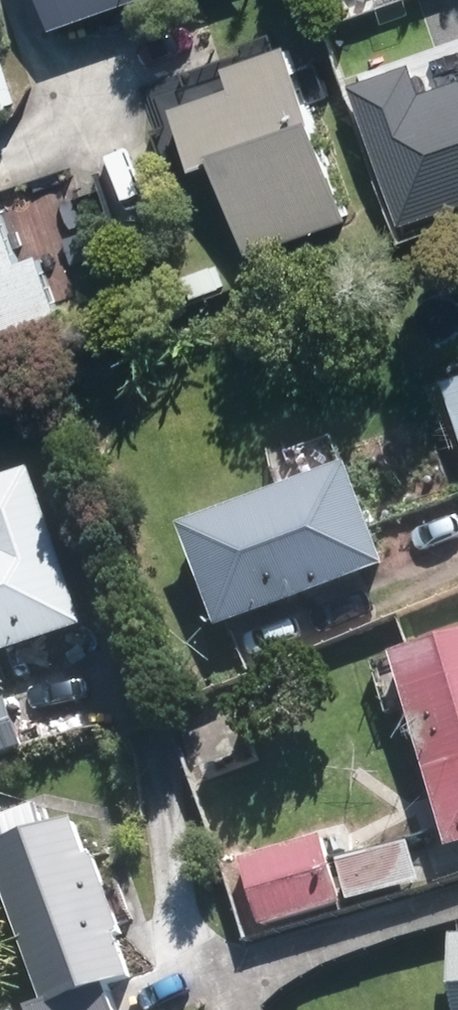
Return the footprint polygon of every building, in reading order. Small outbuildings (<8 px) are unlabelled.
[(59,20),(115,0),(52,0),(59,20)] [(294,44),(241,62),(248,82),(189,103),(207,154),(221,149),(256,249),(302,233),(355,214),(294,44)] [(18,96),(5,55),(0,56),(0,102),(18,96)] [(69,311),(48,253),(29,260),(7,199),(0,201),(0,336),(69,311)] [(356,472),(205,527),(237,615),(388,560),(356,472)] [(88,625),(41,479),(0,492),(0,531),(5,547),(0,548),(0,654),(88,625)] [(302,610),(245,631),(256,662),(313,642),(302,610)] [(418,656),(457,805),(457,645),(418,656)] [(0,709),(0,754),(27,745),(14,704),(0,709)] [(41,1009),(124,1009),(114,978),(142,970),(108,862),(99,864),(89,831),(13,855),(60,1003),(41,1009)] [(331,845),(258,863),(272,919),(345,901),(331,845)]
